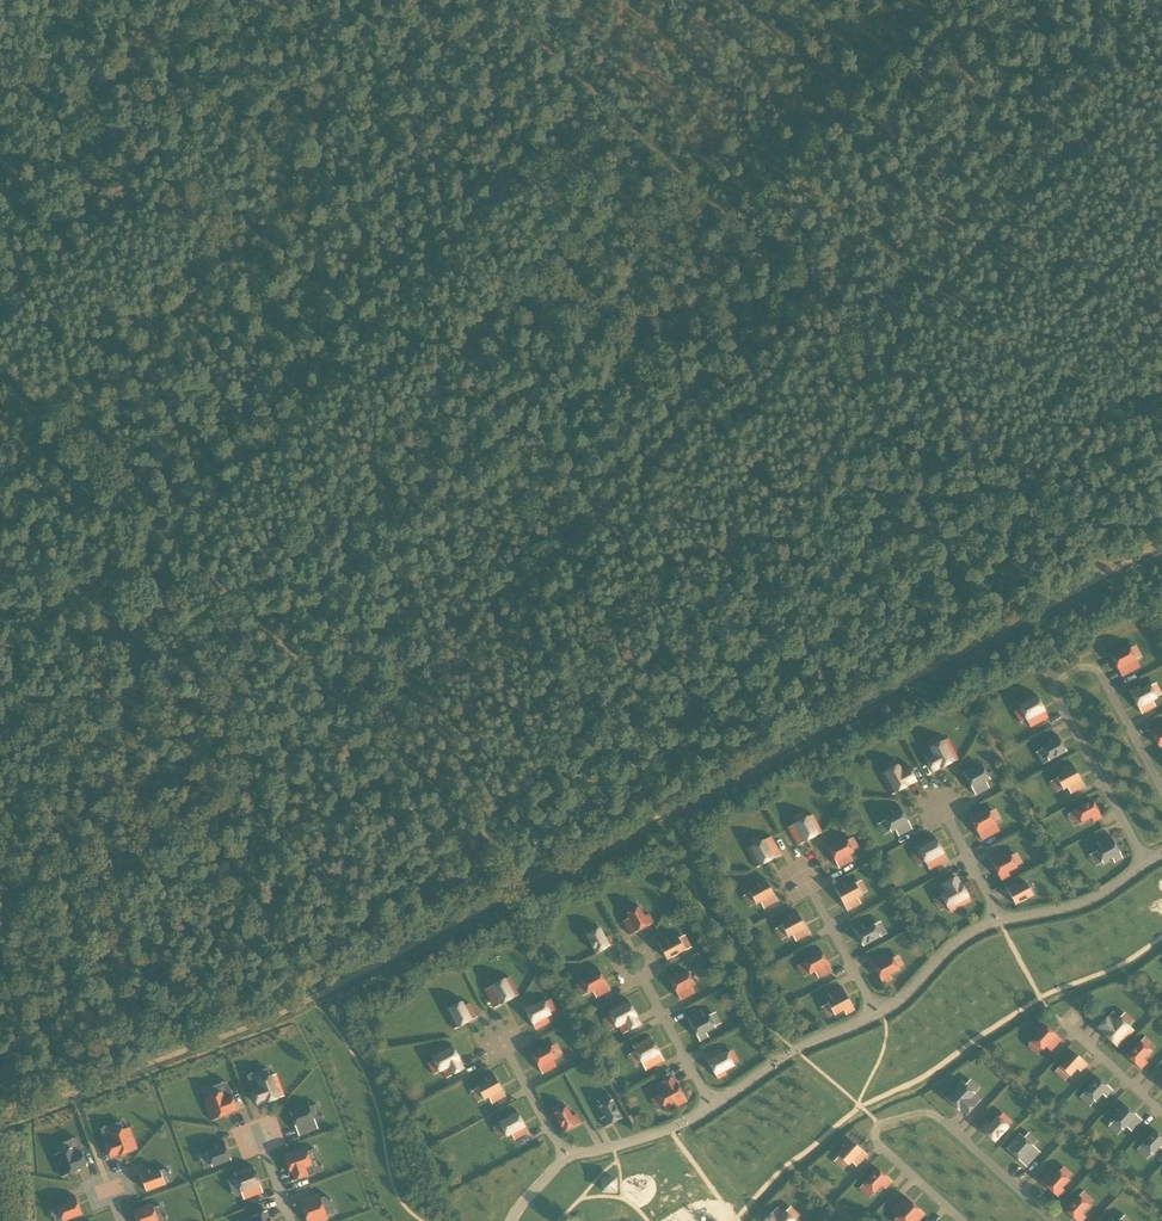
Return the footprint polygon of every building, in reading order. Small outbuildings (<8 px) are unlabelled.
[(1127,643),(1109,652),(1113,659),(1112,659),(1117,668),(1123,677),(1140,668),(1136,659),(1130,649),(1127,643)] [(1143,714),(1156,707),(1153,701),(1158,699),(1156,696),(1152,687),(1151,687),(1150,684),(1140,689),(1138,686),(1130,690),(1132,694),(1131,694),(1132,697),(1137,706),(1139,709),(1140,708),(1143,714)] [(1035,693),(1018,703),(1020,706),(1019,707),(1021,710),(1020,710),(1025,719),(1026,719),(1027,721),(1031,728),(1049,719),(1045,712),(1046,711),(1045,708),(1040,699),(1039,699),(1038,696),(1037,697),(1035,693)] [(1161,747),(1161,730),(1159,726),(1150,731),(1160,748),(1161,747)] [(1049,762),(1067,752),(1066,750),(1066,749),(1061,741),(1057,734),(1049,738),(1051,743),(1042,748),(1043,751),(1047,759),(1048,759),(1049,762)] [(959,759),(948,739),(945,741),(944,740),(929,748),(931,751),(924,754),(927,760),(926,760),(933,773),(956,761),(955,761),(959,759)] [(881,775),(892,795),(895,793),(898,791),(899,792),(908,787),(918,781),(911,768),(910,769),(907,763),(901,767),(899,764),(896,766),(896,765),(887,770),(887,771),(884,772),(884,773),(881,775)] [(1085,787),(1072,763),(1064,767),(1066,772),(1057,777),(1064,790),(1068,788),(1071,794),(1085,787)] [(976,796),(990,789),(986,782),(991,780),(989,777),(990,777),(985,769),(983,766),(974,771),(972,767),(963,772),(967,779),(971,787),(976,796)] [(1093,800),(1075,810),(1077,812),(1076,813),(1081,821),(1082,823),(1092,818),(1094,823),(1102,818),(1099,812),(1100,811),(1095,802),(1094,803),(1093,800)] [(899,837),(913,830),(908,821),(904,812),(903,812),(900,806),(892,810),(894,814),(885,819),(886,822),(885,822),(890,830),(891,833),(896,830),(899,837)] [(983,841),(1000,831),(995,822),(996,822),(991,813),(990,813),(986,806),(969,816),(973,823),(972,823),(977,831),(983,841)] [(813,814),(788,828),(798,846),(823,832),(813,814)] [(1110,834),(1097,842),(1100,848),(1096,850),(1097,853),(1101,861),(1102,861),(1103,864),(1113,859),(1115,863),(1123,858),(1120,852),(1120,851),(1115,843),(1110,834)] [(930,870),(947,861),(944,855),(945,854),(943,851),(944,851),(939,842),(938,842),(937,839),(936,839),(934,836),(916,845),(920,852),(919,852),(924,862),(925,861),(930,870)] [(772,837),(747,850),(757,868),(781,855),(772,837)] [(827,845),(840,869),(853,861),(850,855),(854,853),(847,840),(837,845),(835,840),(827,845)] [(1003,850),(990,858),(994,866),(994,867),(998,875),(999,875),(1003,882),(1011,877),(1008,873),(1018,868),(1016,866),(1017,865),(1012,856),(1012,857),(1011,854),(1006,857),(1003,850)] [(951,913),(971,902),(969,898),(970,898),(968,895),(969,894),(964,885),(963,885),(962,882),(961,883),(957,876),(942,884),(942,885),(937,888),(942,897),(941,897),(946,907),(947,906),(949,910),(949,909),(951,913)] [(777,902),(765,878),(757,883),(759,887),(750,892),(757,905),(761,903),(764,909),(777,902)] [(845,907),(848,912),(862,904),(858,898),(862,896),(855,882),(846,887),(844,883),(835,888),(845,907)] [(1016,905),(1034,896),(1027,882),(1017,887),(1015,883),(1007,887),(1016,905)] [(630,935),(654,923),(649,914),(645,916),(640,907),(626,914),(629,919),(623,922),(630,935)] [(809,935),(797,911),(789,915),(791,920),(782,925),(789,938),(793,936),(796,942),(809,935)] [(854,929),(863,947),(881,938),(874,924),(864,929),(862,925),(854,929)] [(587,936),(596,954),(614,945),(609,936),(605,938),(600,929),(587,936)] [(668,960),(685,951),(678,938),(669,943),(667,939),(659,943),(668,960)] [(832,971),(819,948),(812,952),(814,956),(804,961),(811,975),(816,972),(819,978),(832,971)] [(871,960),(884,984),(893,980),(890,975),(899,971),(892,957),(887,959),(884,954),(871,960)] [(610,991),(597,967),(589,972),(592,976),(582,981),(589,995),(594,992),(597,998),(610,991)] [(668,977),(681,1001),(695,994),(691,987),(696,985),(689,971),(679,976),(677,972),(668,977)] [(510,977),(485,990),(494,1008),(519,995),(510,977)] [(855,1011),(842,987),(828,994),(831,1000),(828,1002),(835,1016),(845,1011),(847,1015),(855,1011)] [(628,999),(608,1010),(617,1028),(619,1027),(623,1035),(641,1025),(628,999)] [(455,1029),(478,1017),(471,1003),(465,1007),(463,1002),(449,1009),(454,1019),(450,1021),(455,1029)] [(524,1007),(537,1030),(550,1023),(547,1017),(551,1015),(544,1002),(535,1007),(532,1002),(524,1007)] [(688,1018),(700,1041),(709,1036),(706,1032),(716,1028),(708,1014),(704,1016),(701,1011),(688,1018)] [(1118,1048),(1134,1031),(1131,1028),(1132,1028),(1129,1025),(1121,1018),(1119,1016),(1119,1017),(1113,1012),(1110,1015),(1109,1015),(1106,1018),(1099,1026),(1097,1028),(1103,1033),(1102,1034),(1104,1036),(1112,1044),(1113,1043),(1115,1046),(1116,1045),(1118,1048)] [(1052,1052),(1062,1040),(1055,1034),(1055,1033),(1048,1027),(1047,1027),(1042,1022),(1036,1029),(1039,1032),(1032,1040),(1034,1042),(1041,1049),(1043,1050),(1046,1047),(1052,1052)] [(664,1062),(651,1036),(633,1046),(646,1071),(664,1062)] [(1140,1041),(1127,1056),(1129,1058),(1136,1065),(1142,1070),(1148,1063),(1144,1059),(1151,1052),(1140,1041)] [(464,1069),(451,1044),(431,1054),(440,1072),(443,1071),(446,1078),(464,1069)] [(531,1050),(543,1075),(557,1068),(553,1061),(557,1059),(551,1046),(541,1051),(539,1046),(531,1050)] [(706,1056),(718,1079),(726,1075),(724,1071),(734,1066),(727,1053),(722,1055),(719,1049),(706,1056)] [(1073,1051),(1059,1066),(1071,1076),(1078,1068),(1082,1072),(1088,1065),(1073,1051)] [(266,1103),(284,1096),(276,1074),(257,1081),(258,1082),(250,1085),(257,1105),(265,1102),(266,1103)] [(506,1097),(494,1074),(485,1078),(487,1082),(478,1087),(485,1101),(490,1098),(492,1103),(506,1097)] [(1098,1077),(1084,1092),(1087,1094),(1086,1094),(1093,1100),(1094,1100),(1096,1102),(1103,1094),(1107,1097),(1113,1091),(1107,1086),(1108,1085),(1100,1078),(1100,1079),(1098,1077)] [(687,1102),(674,1078),(656,1087),(660,1094),(658,1095),(668,1112),(687,1102)] [(960,1080),(945,1097),(951,1103),(950,1103),(957,1109),(958,1109),(960,1111),(966,1116),(968,1113),(969,1114),(975,1107),(982,1099),(973,1092),(974,1092),(967,1085),(966,1085),(960,1080)] [(204,1099),(212,1121),(230,1114),(230,1113),(238,1110),(231,1091),(223,1094),(222,1092),(204,1099)] [(623,1119),(613,1101),(600,1108),(605,1118),(601,1120),(605,1128),(623,1119)] [(1132,1132),(1142,1121),(1135,1114),(1136,1113),(1128,1107),(1122,1102),(1116,1109),(1119,1112),(1112,1120),(1115,1122),(1114,1122),(1121,1129),(1124,1131),(1127,1127),(1132,1132)] [(289,1110),(299,1136),(318,1129),(308,1103),(289,1110)] [(555,1114),(564,1133),(582,1124),(577,1114),(573,1117),(568,1108),(555,1114)] [(528,1133),(516,1110),(508,1114),(510,1118),(500,1123),(507,1137),(512,1134),(515,1140),(528,1133)] [(997,1116),(989,1125),(986,1122),(980,1129),(983,1131),(983,1132),(985,1134),(992,1141),(993,1141),(995,1143),(1010,1127),(1007,1125),(1008,1125),(1000,1118),(997,1116)] [(111,1136),(103,1139),(111,1158),(119,1155),(119,1156),(138,1149),(129,1127),(111,1134),(111,1136)] [(1141,1144),(1144,1147),(1150,1153),(1151,1153),(1153,1155),(1160,1147),(1161,1148),(1161,1135),(1158,1131),(1157,1131),(1155,1129),(1141,1144)] [(1027,1167),(1040,1153),(1032,1145),(1033,1145),(1025,1138),(1019,1133),(1006,1148),(1012,1154),(1011,1154),(1018,1160),(1027,1167)] [(867,1156),(848,1138),(842,1144),(845,1148),(838,1156),(849,1166),(852,1162),(857,1167),(867,1156)] [(212,1167),(231,1160),(225,1142),(216,1145),(217,1150),(207,1153),(212,1167)] [(72,1149),(54,1156),(62,1178),(80,1171),(80,1170),(88,1167),(81,1147),(73,1150),(72,1149)] [(306,1147),(284,1155),(291,1173),(292,1173),(295,1181),(314,1174),(311,1166),(313,1166),(306,1147)] [(254,1167),(234,1174),(244,1200),(263,1193),(254,1167)] [(878,1168),(864,1183),(873,1193),(875,1194),(883,1186),(886,1189),(893,1182),(878,1168)] [(1050,1169),(1040,1180),(1047,1187),(1054,1194),(1060,1199),(1066,1192),(1062,1189),(1069,1181),(1068,1180),(1059,1172),(1058,1170),(1055,1174),(1050,1169)] [(149,1170),(140,1173),(146,1192),(165,1185),(160,1171),(150,1174),(149,1170)] [(300,1201),(307,1220),(325,1220),(328,1220),(319,1194),(300,1201)] [(1065,1211),(1067,1212),(1067,1213),(1074,1219),(1077,1220),(1083,1220),(1087,1217),(1083,1214),(1090,1206),(1089,1205),(1079,1196),(1079,1195),(1065,1211)] [(58,1208),(63,1220),(65,1220),(82,1215),(76,1196),(67,1200),(68,1204),(58,1208)] [(905,1196),(891,1211),(902,1220),(920,1220),(926,1215),(905,1196)] [(133,1211),(137,1220),(158,1220),(152,1204),(133,1211)] [(785,1211),(784,1212),(777,1206),(764,1220),(797,1220),(785,1211)] [(271,1219),(270,1219),(267,1211),(248,1219),(249,1220),(272,1220),(271,1219)]
